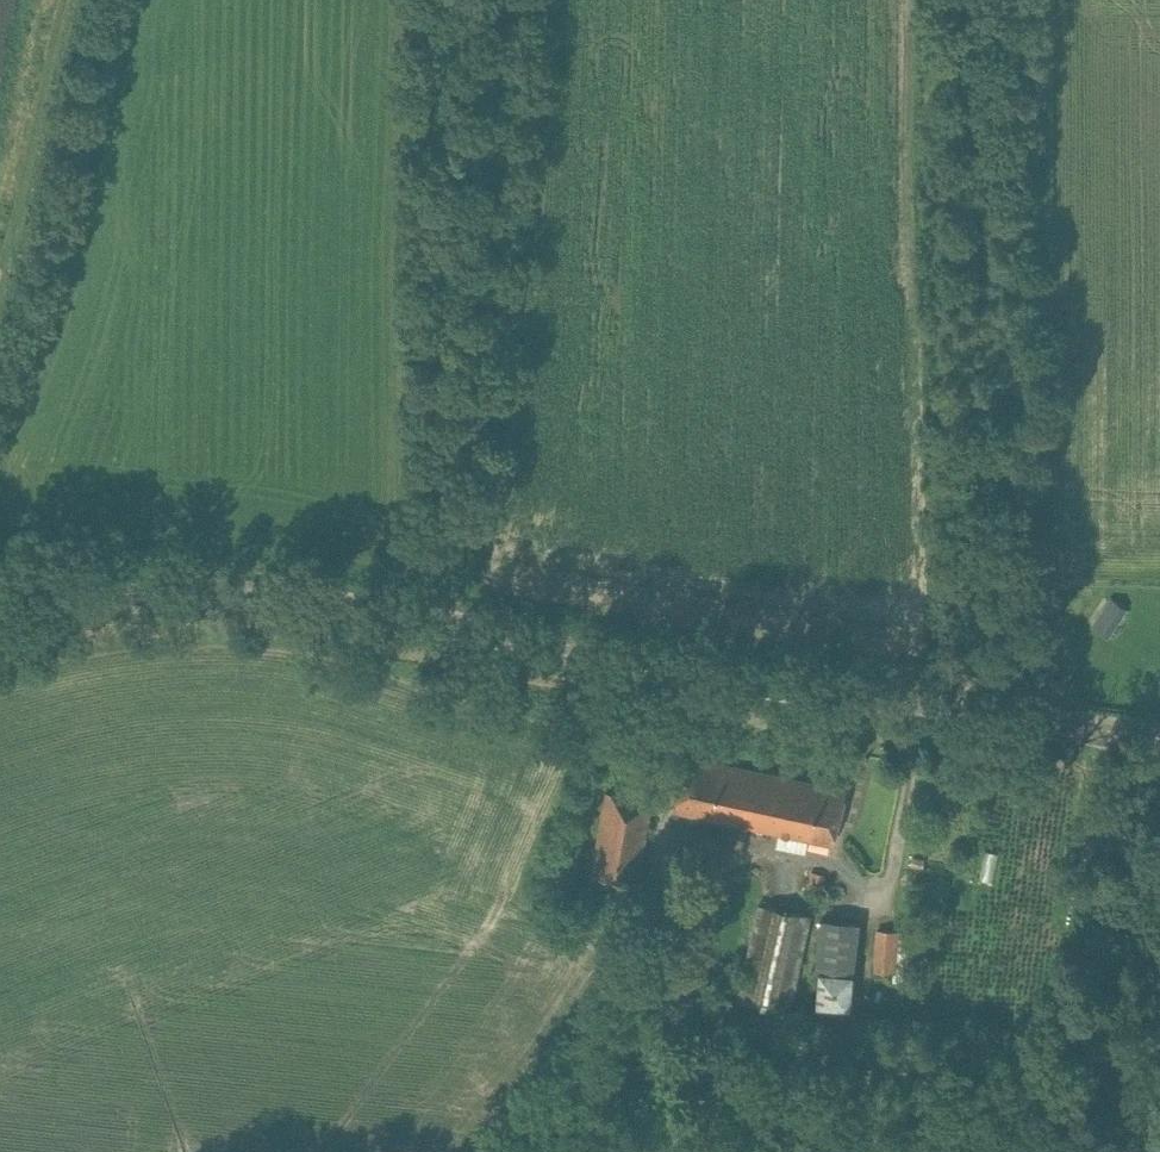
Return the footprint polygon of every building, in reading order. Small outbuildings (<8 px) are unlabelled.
[(1100,630),(1112,636),(1127,606),(1115,600),(1100,630)] [(806,837),(818,784),(683,755),(671,809),(806,837)] [(818,784),(806,837),(833,843),(846,790),(818,784)] [(606,792),(591,875),(635,884),(651,800),(606,792)] [(759,905),(738,998),(789,1009),(810,916),(759,905)] [(855,976),(859,922),(820,919),(815,973),(817,973),(815,1006),(848,1008),(851,975),(855,976)] [(913,976),(914,933),(877,931),(875,972),(892,973),(891,976),(913,976)]
